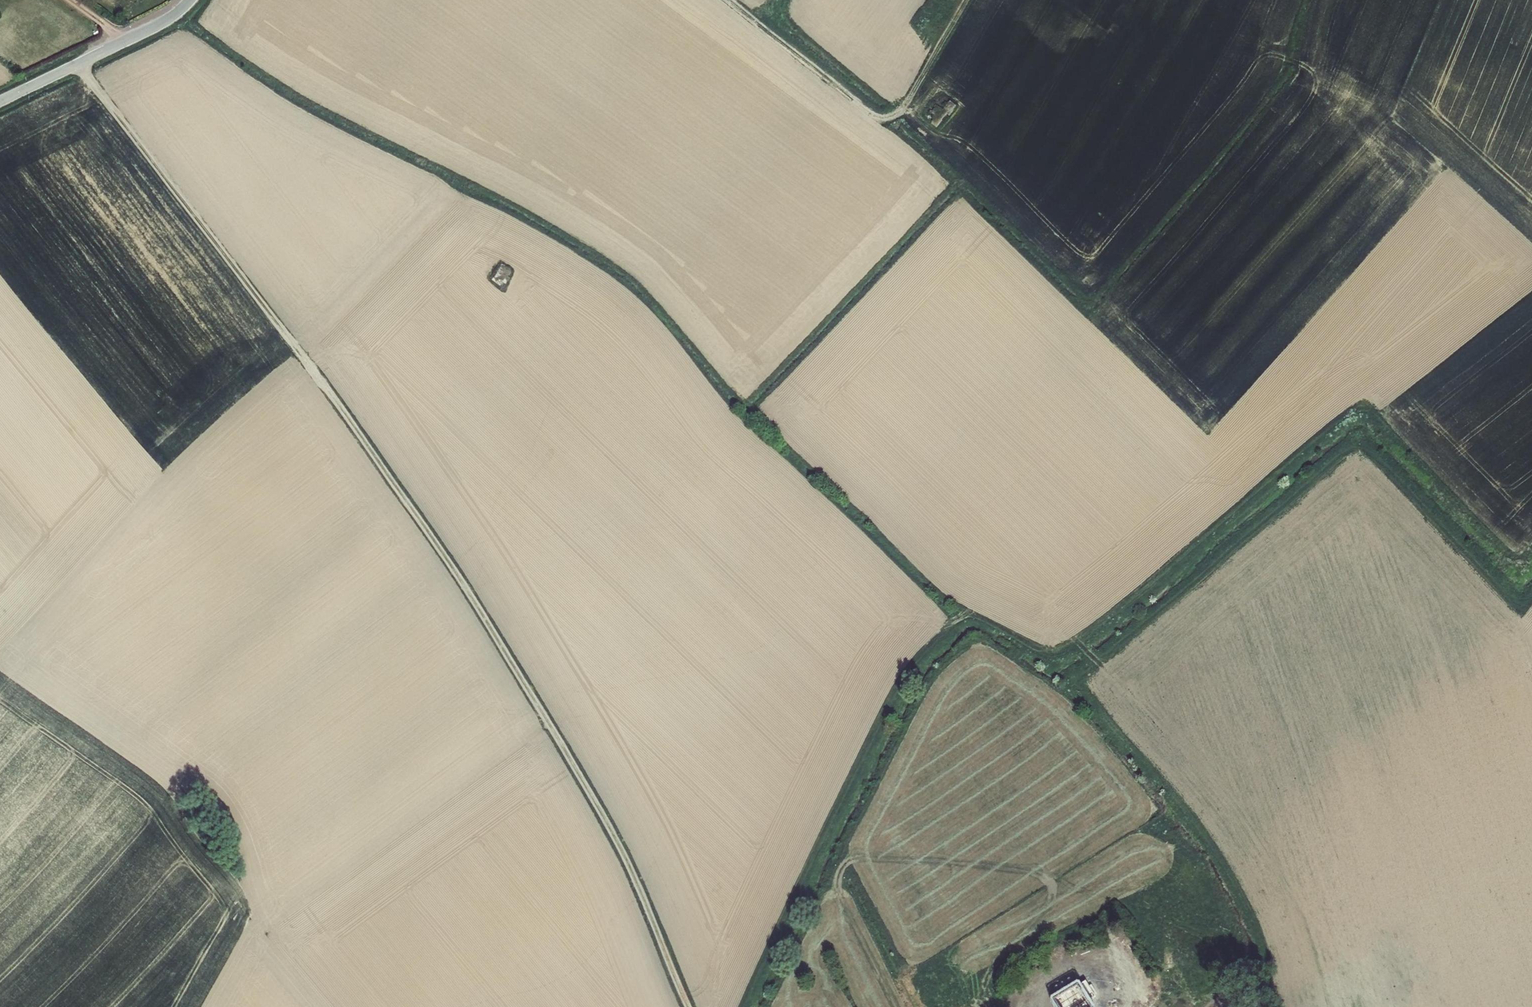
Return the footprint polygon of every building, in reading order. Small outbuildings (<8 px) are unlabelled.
[(1086,981),(1054,1001),(1058,1006),(1090,1006),(1087,1002),(1096,997),(1086,981)]
